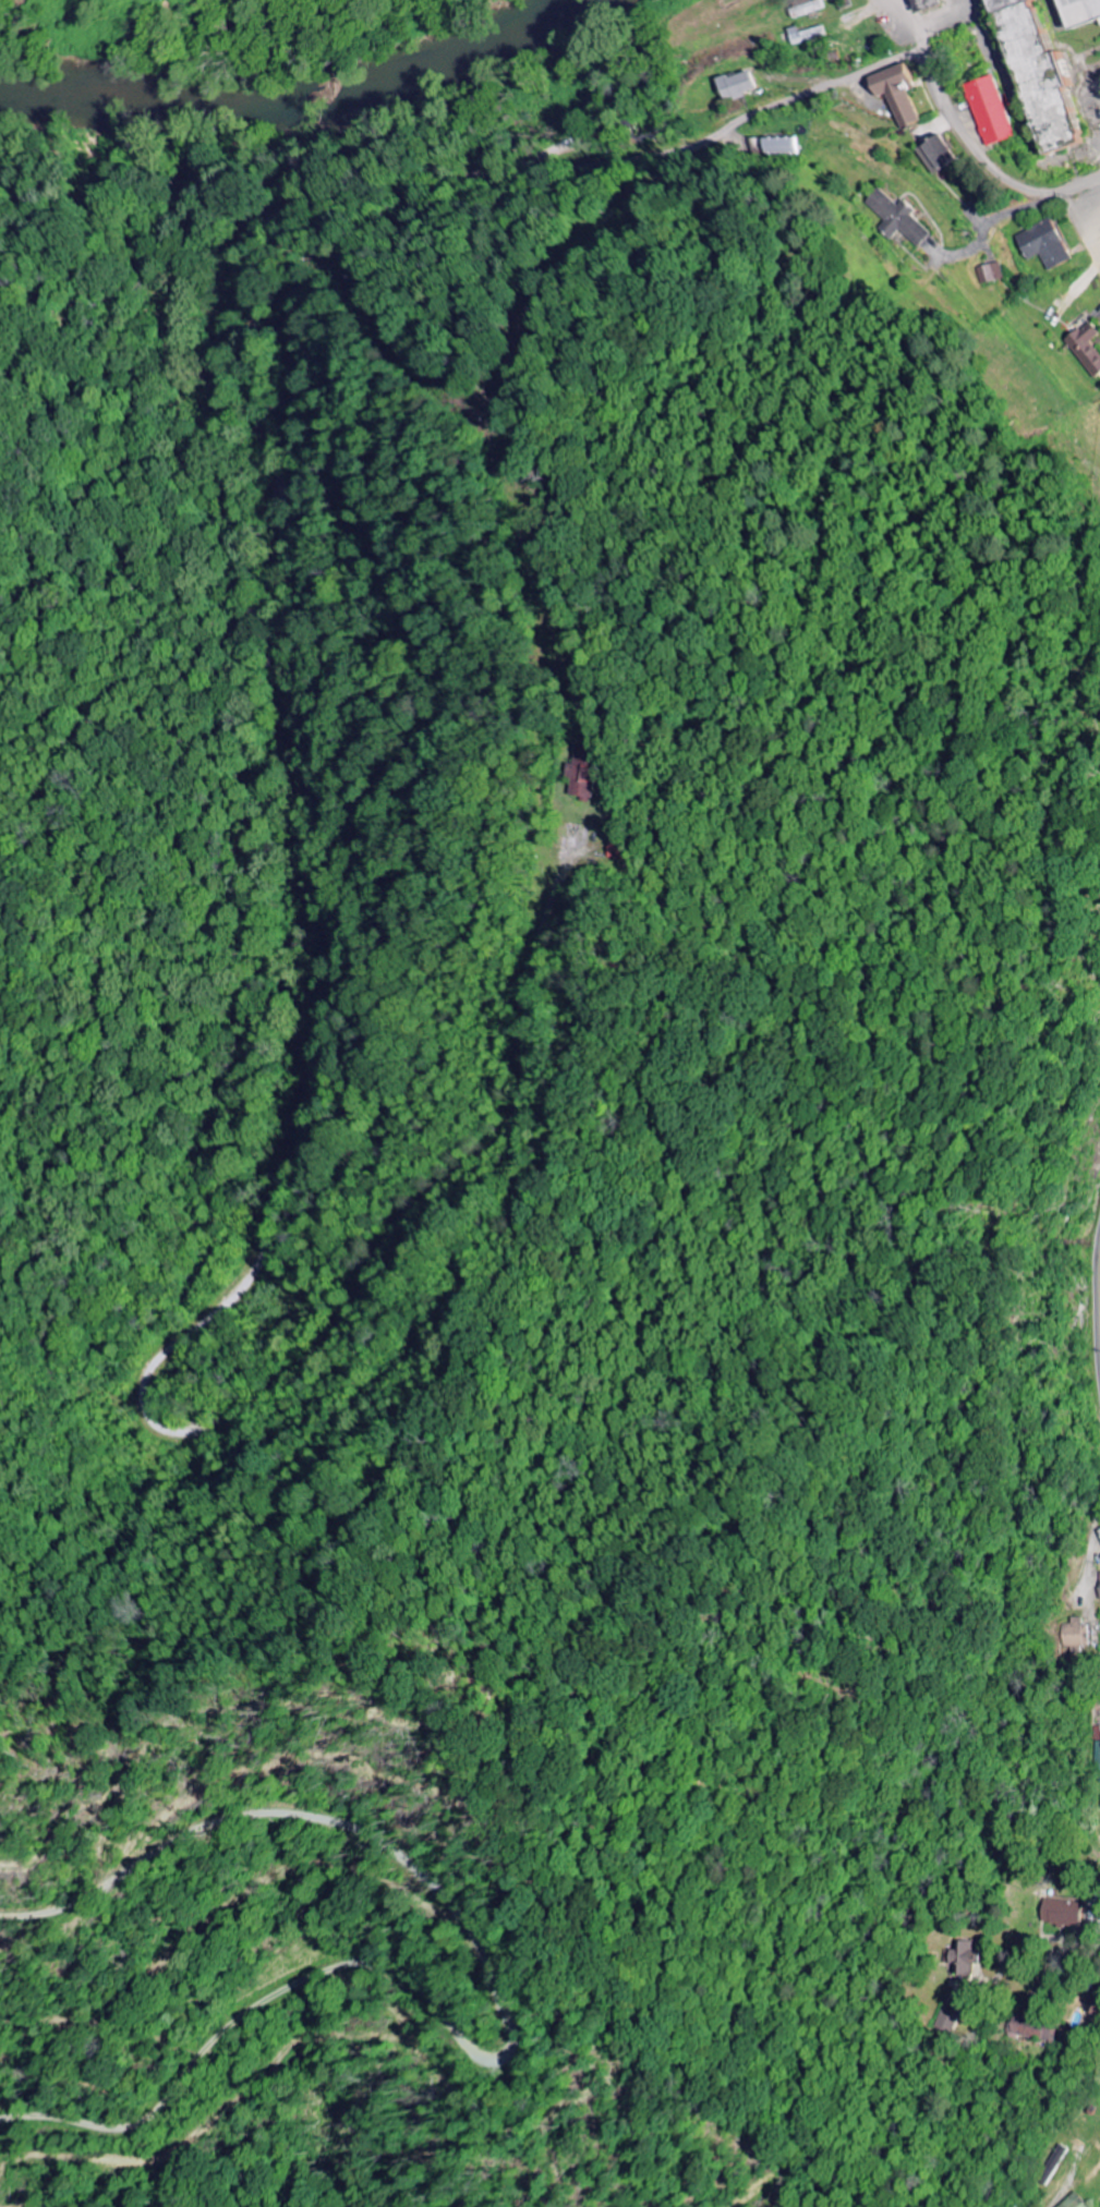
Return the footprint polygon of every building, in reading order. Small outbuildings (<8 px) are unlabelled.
[(792,21),(825,9),(822,0),(820,0),(789,11),(792,21)] [(1032,157),(1074,146),(1058,91),(1073,87),(1064,52),(1042,58),(1026,0),(989,0),(1032,157)] [(1063,31),(1098,20),(1099,27),(1099,0),(1054,0),(1063,31)] [(827,37),(823,27),(799,34),(797,28),(788,31),(793,47),(827,37)] [(885,95),(899,129),(918,122),(906,93),(916,89),(905,63),(866,79),(874,99),(885,95)] [(724,103),(758,92),(751,70),(717,80),(724,103)] [(964,85),(984,148),(1013,138),(993,76),(964,85)] [(928,173),(953,162),(941,136),(916,148),(928,173)] [(798,155),(798,139),(764,138),(764,154),(798,155)] [(897,206),(879,188),(865,202),(885,222),(879,228),(890,239),(899,230),(917,248),(930,234),(912,216),(915,212),(903,201),(897,206)] [(1047,272),(1070,260),(1050,220),(1014,237),(1026,262),(1039,255),(1047,272)] [(977,268),(979,285),(1003,281),(1000,264),(977,268)] [(1099,335),(1099,334),(1091,321),(1064,341),(1092,380),(1099,375),(1099,356),(1090,342),(1099,335)] [(588,746),(575,745),(574,765),(567,764),(567,776),(571,776),(569,799),(591,800),(593,767),(587,766),(588,746)] [(1088,1645),(1087,1618),(1072,1619),(1072,1625),(1064,1625),(1064,1645),(1088,1645)] [(1040,1922),(1079,1930),(1083,1906),(1044,1899),(1040,1922)] [(944,1951),(944,1965),(952,1965),(953,1981),(975,1980),(974,1942),(954,1943),(954,1950),(944,1951)] [(938,2024),(955,2029),(960,2014),(942,2009),(938,2024)] [(1021,2035),(1055,2045),(1060,2027),(1015,2013),(1007,2037),(1020,2041),(1021,2035)] [(1073,2195),(1060,2206),(1085,2206),(1073,2195)]
